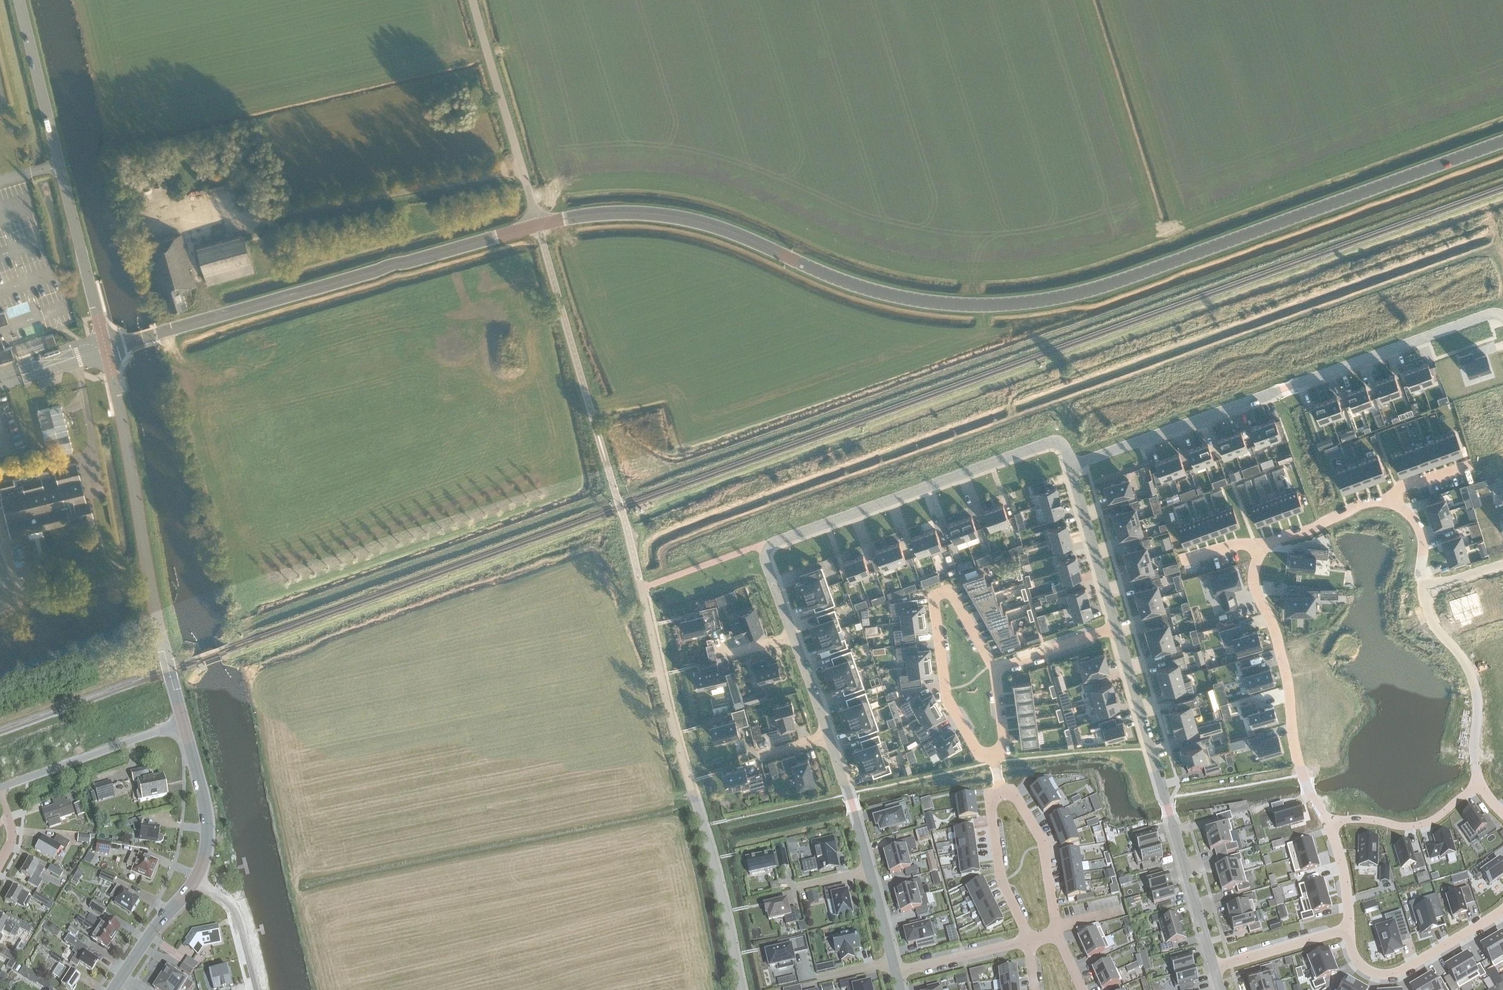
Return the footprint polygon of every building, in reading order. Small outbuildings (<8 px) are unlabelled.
[(151,242),(163,290),(167,289),(172,310),(189,306),(185,288),(191,287),(186,266),(193,264),(185,234),(151,242)] [(257,272),(249,234),(201,244),(210,283),(257,272)] [(45,335),(48,345),(55,343),(52,333),(45,335)] [(17,344),(21,355),(46,346),(42,335),(17,344)] [(13,357),(9,346),(3,348),(0,337),(0,361),(13,357)] [(1470,352),(1458,356),(1460,363),(1464,362),(1469,376),(1490,370),(1485,354),(1472,359),(1470,352)] [(1427,363),(1415,367),(1422,384),(1434,380),(1429,367),(1427,363)] [(1435,365),(1429,367),(1433,380),(1439,377),(1435,365)] [(1415,367),(1403,371),(1410,388),(1422,384),(1415,367)] [(1394,375),(1384,378),(1390,395),(1400,392),(1394,375)] [(1384,378),(1375,382),(1381,399),(1390,395),(1384,378)] [(1365,385),(1356,389),(1362,406),(1371,402),(1365,385)] [(1356,389),(1346,392),(1352,409),(1362,406),(1356,389)] [(1483,401),(1486,412),(1502,406),(1502,401),(1501,395),(1483,401)] [(1336,396),(1324,400),(1331,417),(1343,413),(1336,396)] [(1324,400),(1312,404),(1319,421),(1331,417),(1324,400)] [(1416,401),(1410,403),(1414,412),(1419,410),(1416,401)] [(60,404),(37,410),(47,451),(59,448),(61,454),(72,451),(60,404)] [(1486,412),(1489,422),(1502,418),(1502,406),(1486,412)] [(1274,419),(1262,423),(1268,440),(1280,435),(1283,441),(1287,440),(1280,419),(1275,421),(1274,419)] [(1262,423),(1250,427),(1256,444),(1268,440),(1262,423)] [(1353,428),(1347,431),(1349,437),(1355,435),(1353,428)] [(1241,431),(1229,435),(1235,452),(1247,448),(1241,431)] [(1453,433),(1444,436),(1451,455),(1462,451),(1455,433),(1453,433)] [(1229,435),(1217,439),(1223,456),(1235,452),(1229,435)] [(1444,436),(1434,440),(1441,459),(1451,455),(1444,436)] [(1323,440),(1317,442),(1319,448),(1325,446),(1323,440)] [(1434,440),(1424,444),(1430,462),(1441,459),(1434,440)] [(1207,443),(1198,446),(1204,463),(1213,460),(1207,443)] [(1424,444),(1413,448),(1420,466),(1430,462),(1424,444)] [(1198,446),(1188,450),(1194,467),(1204,463),(1198,446)] [(1413,448),(1403,451),(1410,470),(1420,466),(1413,448)] [(1403,451),(1392,455),(1399,474),(1410,470),(1403,451)] [(1284,452),(1276,455),(1279,462),(1286,460),(1284,452)] [(1179,453),(1167,457),(1173,474),(1185,470),(1179,453)] [(1377,456),(1367,460),(1373,479),(1384,475),(1377,456)] [(1158,470),(1153,472),(1157,486),(1168,482),(1166,477),(1173,474),(1167,457),(1155,462),(1158,470)] [(1266,459),(1260,461),(1263,468),(1268,466),(1266,459)] [(1367,460),(1356,464),(1363,483),(1373,479),(1367,460)] [(75,462),(53,467),(32,472),(32,473),(12,477),(12,478),(0,481),(0,494),(0,495),(0,496),(10,535),(81,518),(82,522),(93,520),(92,515),(88,499),(85,500),(75,462)] [(1356,464),(1346,468),(1353,486),(1363,483),(1356,464)] [(1223,481),(1229,479),(1226,467),(1220,469),(1223,481)] [(1346,468),(1335,472),(1342,490),(1353,486),(1346,468)] [(1239,469),(1229,473),(1231,480),(1241,477),(1239,469)] [(1490,483),(1493,493),(1502,490),(1502,492),(1502,478),(1490,483)] [(1128,479),(1105,485),(1109,499),(1116,496),(1117,497),(1123,496),(1124,501),(1136,497),(1134,489),(1131,490),(1128,479)] [(1485,479),(1466,485),(1469,494),(1476,492),(1474,487),(1487,483),(1485,479)] [(1044,483),(1032,486),(1034,493),(1038,492),(1042,504),(1059,499),(1055,487),(1046,489),(1044,483)] [(1153,485),(1146,487),(1148,494),(1155,492),(1153,485)] [(1296,490),(1287,493),(1293,512),(1294,512),(1297,511),(1303,509),(1296,490)] [(1287,493),(1277,496),(1284,515),(1285,515),(1288,514),(1293,512),(1287,493)] [(1277,496),(1268,500),(1275,519),(1279,517),(1284,515),(1277,496)] [(1444,497),(1426,503),(1428,508),(1427,508),(1429,515),(1448,509),(1444,497)] [(1059,499),(1042,504),(1045,516),(1062,511),(1059,499)] [(1121,511),(1113,513),(1116,525),(1138,519),(1135,508),(1139,507),(1137,499),(1125,503),(1126,509),(1121,510),(1121,511)] [(1268,500),(1259,503),(1266,522),(1270,521),(1275,519),(1268,500)] [(1259,503),(1250,506),(1256,525),(1257,525),(1261,524),(1266,522),(1259,503)] [(1003,504),(993,508),(999,525),(1009,521),(1003,504)] [(1233,506),(1223,510),(1230,529),(1234,527),(1239,525),(1233,506)] [(993,508),(983,511),(989,528),(999,525),(993,508)] [(1448,509),(1429,515),(1431,522),(1432,521),(1434,526),(1451,521),(1448,509)] [(1223,510),(1214,513),(1221,532),(1224,531),(1230,529),(1223,510)] [(1020,511),(1014,513),(1017,521),(1022,519),(1020,511)] [(1214,513),(1205,516),(1212,535),(1215,534),(1221,532),(1214,513)] [(971,516),(959,520),(965,537),(977,533),(971,516)] [(1205,516),(1195,520),(1202,539),(1203,539),(1206,537),(1212,535),(1205,516)] [(934,519),(922,523),(925,531),(936,527),(934,519)] [(1138,519),(1116,525),(1120,536),(1127,534),(1128,535),(1133,534),(1135,539),(1148,536),(1145,528),(1141,529),(1138,519)] [(959,520),(947,524),(953,541),(965,537),(959,520)] [(1195,520),(1186,523),(1193,542),(1194,542),(1197,541),(1202,539),(1195,520)] [(1477,521),(1468,524),(1470,530),(1479,527),(1477,521)] [(1066,523),(1049,528),(1051,538),(1069,533),(1066,523)] [(1186,523),(1177,527),(1184,546),(1184,545),(1188,544),(1193,542),(1186,523)] [(1044,525),(1034,528),(1036,534),(1045,531),(1044,525)] [(935,529),(923,533),(929,550),(941,546),(935,529)] [(923,533),(911,537),(917,554),(929,550),(923,533)] [(1069,533),(1051,538),(1054,548),(1072,543),(1069,533)] [(1460,534),(1442,539),(1443,544),(1442,544),(1444,551),(1463,545),(1460,534)] [(1132,550),(1124,552),(1127,563),(1149,557),(1146,547),(1147,546),(1150,546),(1148,538),(1136,541),(1137,546),(1137,547),(1132,549),(1132,550)] [(1483,540),(1477,542),(1479,549),(1485,547),(1483,540)] [(899,542),(887,546),(893,563),(905,559),(899,542)] [(1021,543),(1014,546),(1016,552),(1023,549),(1021,543)] [(1463,545),(1444,551),(1447,558),(1448,558),(1449,563),(1453,562),(1453,563),(1454,567),(1466,564),(1465,559),(1465,558),(1467,557),(1463,545)] [(887,546),(875,551),(881,568),(893,563),(887,546)] [(1290,552),(1288,566),(1314,569),(1315,556),(1327,558),(1328,548),(1307,546),(1307,554),(1290,552)] [(1000,549),(993,551),(995,559),(1003,556),(1000,549)] [(990,553),(982,556),(985,563),(993,560),(990,553)] [(33,554),(15,559),(28,605),(46,600),(33,554)] [(863,555),(853,559),(859,575),(869,572),(863,555)] [(1075,556),(1058,561),(1061,571),(1078,566),(1075,556)] [(1149,557),(1127,563),(1131,575),(1138,573),(1139,574),(1144,572),(1146,578),(1159,574),(1156,566),(1153,567),(1151,568),(1149,557)] [(853,559),(843,562),(850,579),(859,575),(853,559)] [(971,559),(957,565),(960,573),(974,567),(971,559)] [(1176,562),(1169,564),(1171,571),(1178,569),(1176,562)] [(801,581),(796,583),(800,595),(828,585),(821,566),(804,572),(799,574),(801,581)] [(1078,566),(1061,571),(1064,581),(1081,576),(1078,566)] [(1237,569),(1211,576),(1216,593),(1220,592),(1224,607),(1237,603),(1233,588),(1242,586),(1237,569)] [(964,578),(962,579),(968,589),(987,582),(983,572),(964,578)] [(1180,573),(1173,575),(1175,582),(1182,580),(1180,573)] [(934,574),(926,577),(929,584),(937,581),(934,574)] [(1143,588),(1135,590),(1138,602),(1160,596),(1157,585),(1161,584),(1159,576),(1147,580),(1148,585),(1143,587),(1143,588)] [(987,582),(968,589),(973,598),(995,591),(991,581),(987,582)] [(828,585),(800,595),(804,606),(815,602),(818,609),(835,603),(828,585)] [(902,587),(894,590),(896,596),(904,593),(902,587)] [(1066,587),(1054,591),(1056,597),(1067,593),(1067,592),(1066,587)] [(1085,588),(1067,593),(1071,605),(1088,600),(1085,588)] [(1286,595),(1286,612),(1313,611),(1313,595),(1317,595),(1317,588),(1306,588),(1306,595),(1286,595)] [(995,591),(973,598),(979,608),(998,601),(995,592),(995,591)] [(1477,592),(1448,601),(1454,620),(1459,618),(1461,625),(1471,622),(1470,617),(1484,613),(1477,592)] [(722,593),(715,596),(718,603),(725,601),(722,593)] [(884,594),(876,596),(878,602),(886,600),(884,594)] [(706,598),(708,606),(716,605),(715,601),(714,596),(706,598)] [(1160,596),(1138,602),(1142,613),(1149,611),(1150,612),(1155,611),(1157,616),(1170,613),(1167,605),(1163,606),(1160,596)] [(890,601),(891,614),(899,613),(901,613),(902,620),(925,617),(924,611),(924,610),(923,604),(914,605),(911,606),(910,598),(890,601)] [(862,600),(854,603),(856,609),(864,606),(862,600)] [(1088,600),(1071,605),(1074,617),(1076,617),(1078,623),(1088,620),(1086,614),(1091,612),(1088,600)] [(998,601),(979,608),(984,617),(1003,611),(1000,601),(998,601)] [(702,613),(681,619),(685,633),(702,628),(703,629),(710,627),(709,623),(715,621),(711,606),(701,609),(702,613)] [(740,620),(731,624),(736,636),(745,632),(746,637),(763,630),(754,607),(738,614),(740,620)] [(821,620),(810,624),(814,636),(841,627),(834,608),(819,613),(821,620)] [(1003,611),(984,617),(989,627),(1009,620),(1005,610),(1003,611)] [(1154,627),(1146,629),(1149,640),(1170,634),(1167,624),(1172,622),(1170,615),(1158,618),(1159,623),(1159,624),(1154,625),(1154,627)] [(901,628),(893,629),(895,641),(915,639),(915,633),(915,632),(917,631),(927,630),(926,623),(925,624),(925,623),(925,617),(902,620),(903,627),(901,628)] [(1009,620),(989,627),(995,637),(1014,630),(1011,620),(1009,620)] [(1239,624),(1220,629),(1224,644),(1234,641),(1237,651),(1261,644),(1257,629),(1242,634),(1239,624)] [(841,627),(814,636),(818,648),(830,644),(832,651),(847,645),(841,627)] [(1014,630),(995,637),(1001,647),(1020,640),(1016,629),(1014,630)] [(1037,632),(1032,634),(1034,641),(1040,639),(1037,632)] [(1170,634),(1149,640),(1153,652),(1160,650),(1161,651),(1166,649),(1168,654),(1182,650),(1179,643),(1173,645),(1170,634)] [(916,643),(895,646),(897,659),(905,658),(907,658),(908,665),(931,662),(930,656),(930,655),(929,649),(920,650),(917,651),(917,650),(916,643)] [(1201,648),(1193,650),(1195,656),(1202,654),(1201,648)] [(836,662),(825,666),(829,678),(857,668),(851,649),(834,655),(836,662)] [(1081,659),(1080,660),(1084,677),(1108,670),(1103,653),(1089,657),(1088,655),(1081,657),(1081,659)] [(1173,664),(1158,668),(1161,680),(1181,674),(1179,668),(1180,668),(1187,666),(1183,654),(1178,656),(1171,658),(1173,663),(1173,664)] [(765,657),(751,661),(754,668),(756,668),(760,682),(781,676),(777,661),(767,664),(765,657)] [(700,673),(694,674),(696,680),(695,680),(696,682),(697,687),(697,688),(725,681),(723,670),(719,671),(718,669),(718,667),(717,662),(699,666),(700,672),(700,673)] [(907,673),(899,674),(901,687),(921,684),(921,678),(921,677),(923,676),(933,675),(932,669),(931,669),(931,668),(931,662),(908,665),(908,672),(907,673)] [(1255,663),(1242,666),(1245,675),(1246,674),(1249,688),(1274,680),(1270,666),(1257,670),(1255,663)] [(857,668),(829,678),(833,689),(844,686),(847,692),(864,686),(857,668)] [(735,672),(727,674),(736,705),(744,703),(735,672)] [(1181,674),(1161,680),(1164,692),(1180,687),(1180,688),(1181,692),(1181,694),(1194,690),(1190,679),(1184,680),(1183,681),(1181,674)] [(1031,680),(1013,683),(1015,695),(1032,693),(1031,680)] [(1094,680),(1082,684),(1084,690),(1087,689),(1090,701),(1115,694),(1112,682),(1096,686),(1094,680)] [(1213,687),(1206,689),(1209,698),(1215,696),(1213,687)] [(851,703),(839,707),(843,719),(872,709),(865,690),(848,697),(851,703)] [(918,693),(900,704),(906,715),(913,711),(915,710),(918,716),(938,704),(935,700),(935,699),(932,694),(924,698),(922,700),(921,699),(918,693)] [(1032,693),(1015,695),(1016,708),(1034,705),(1032,693)] [(752,694),(744,697),(745,704),(754,701),(752,694)] [(1115,694),(1090,701),(1093,712),(1091,713),(1093,719),(1105,716),(1103,710),(1118,705),(1115,694)] [(1179,707),(1169,709),(1173,721),(1193,715),(1201,713),(1196,695),(1177,700),(1179,707)] [(780,727),(770,730),(773,740),(791,735),(788,727),(796,725),(792,711),(794,711),(791,700),(774,705),(780,727)] [(1255,700),(1240,704),(1243,714),(1249,713),(1253,726),(1277,719),(1273,705),(1258,709),(1255,700)] [(921,724),(914,728),(920,739),(938,729),(935,723),(935,722),(937,721),(945,716),(942,711),(941,711),(938,704),(918,716),(922,723),(921,724)] [(1034,705),(1016,708),(1018,720),(1036,717),(1034,705)] [(734,719),(710,725),(715,740),(725,737),(725,738),(726,738),(725,737),(739,733),(737,726),(748,723),(743,708),(732,711),(734,719)] [(872,709),(843,719),(848,731),(859,727),(861,734),(878,728),(872,709)] [(1193,715),(1173,721),(1176,733),(1196,727),(1193,715)] [(1115,716),(1098,721),(1104,740),(1126,734),(1123,721),(1116,723),(1115,716)] [(1036,717),(1018,720),(1019,732),(1037,729),(1036,717)] [(1219,719),(1198,725),(1201,734),(1222,728),(1219,719)] [(1037,729),(1019,732),(1021,744),(1039,742),(1037,729)] [(865,745),(854,749),(858,761),(881,753),(877,742),(881,740),(878,733),(863,738),(865,745)] [(941,733),(923,743),(929,754),(936,750),(937,750),(941,757),(949,753),(962,746),(958,739),(955,733),(947,738),(946,738),(944,739),(944,738),(941,733)] [(1259,733),(1248,737),(1250,743),(1255,742),(1256,741),(1260,757),(1282,751),(1277,735),(1261,739),(1260,738),(1259,733)] [(1197,746),(1181,750),(1184,762),(1209,755),(1206,744),(1211,742),(1209,735),(1195,740),(1196,745),(1197,746)] [(1487,743),(1492,758),(1502,754),(1502,738),(1487,743)] [(881,753),(858,761),(862,772),(873,769),(876,775),(891,770),(888,763),(885,764),(881,753)] [(794,754),(781,758),(785,771),(794,768),(798,786),(814,782),(812,773),(810,767),(808,759),(797,762),(794,754)] [(1209,755),(1184,762),(1188,774),(1203,769),(1203,770),(1205,777),(1220,773),(1217,764),(1212,766),(1209,755)] [(745,766),(723,773),(725,783),(727,782),(729,787),(749,782),(749,781),(754,779),(757,787),(764,785),(761,772),(753,774),(747,776),(745,766)] [(149,778),(146,769),(131,772),(133,781),(138,780),(140,791),(137,792),(136,793),(138,801),(139,801),(167,795),(162,775),(149,778)] [(1046,782),(1030,791),(1037,802),(1052,793),(1046,782)] [(98,784),(93,786),(98,801),(105,799),(103,791),(101,792),(98,784)] [(1052,793),(1037,802),(1043,813),(1059,804),(1052,793)] [(973,796),(956,799),(957,809),(975,807),(973,796)] [(1079,796),(1071,799),(1074,804),(1081,800),(1079,796)] [(65,802),(63,797),(53,800),(55,806),(41,810),(46,824),(48,824),(50,828),(61,825),(59,820),(74,815),(69,801),(65,802)] [(84,814),(81,802),(74,804),(77,816),(84,814)] [(930,803),(923,806),(924,812),(932,809),(930,803)] [(1282,803),(1271,806),(1272,812),(1277,829),(1303,821),(1298,804),(1284,808),(1282,803)] [(895,813),(874,819),(876,826),(879,826),(880,832),(904,824),(900,812),(906,810),(904,804),(893,807),(895,813)] [(975,807),(957,809),(959,820),(976,817),(975,807)] [(1467,824),(1460,829),(1469,842),(1476,837),(1479,841),(1496,829),(1487,817),(1481,821),(1480,818),(1473,808),(1462,816),(1467,824)] [(1218,824),(1203,828),(1207,839),(1230,833),(1232,832),(1229,821),(1232,820),(1231,815),(1230,812),(1216,816),(1218,824)] [(1067,813),(1050,820),(1054,829),(1071,823),(1067,813)] [(144,825),(142,819),(132,821),(134,830),(141,831),(139,840),(161,843),(162,842),(163,841),(163,839),(163,838),(163,837),(161,836),(158,835),(160,827),(144,825)] [(1071,823),(1054,829),(1057,838),(1074,832),(1071,823)] [(954,829),(948,830),(948,835),(955,834),(956,840),(956,842),(974,839),(972,828),(955,830),(954,829)] [(1148,828),(1132,833),(1134,840),(1135,839),(1138,849),(1138,851),(1158,845),(1155,833),(1150,834),(1148,828)] [(927,829),(915,832),(917,838),(928,835),(927,829)] [(1074,832),(1057,838),(1061,848),(1078,841),(1074,832)] [(1427,847),(1426,847),(1430,859),(1440,856),(1440,858),(1455,853),(1448,832),(1434,837),(1436,844),(1427,847)] [(1230,833),(1207,839),(1210,850),(1225,846),(1227,853),(1238,850),(1236,843),(1233,844),(1230,833)] [(70,842),(57,835),(52,842),(42,836),(35,849),(53,859),(60,846),(66,849),(70,842)] [(77,842),(89,844),(90,836),(78,835),(77,842)] [(1357,852),(1357,853),(1358,853),(1358,866),(1359,866),(1376,866),(1376,847),(1373,847),(1373,838),(1360,837),(1359,852),(1357,852)] [(898,849),(884,852),(887,863),(907,858),(911,857),(910,851),(916,849),(913,838),(897,843),(898,849)] [(794,839),(786,841),(788,848),(796,846),(794,839)] [(817,863),(809,865),(810,872),(819,870),(819,871),(823,870),(823,871),(825,870),(836,867),(833,853),(835,852),(832,839),(813,843),(817,863)] [(956,840),(949,841),(950,846),(956,846),(957,852),(958,854),(976,851),(974,839),(956,842),(956,840)] [(1311,839),(1286,846),(1290,860),(1315,853),(1311,839)] [(110,842),(97,840),(95,853),(108,855),(110,842)] [(1283,840),(1271,844),(1273,850),(1285,846),(1283,840)] [(1409,842),(1395,847),(1402,869),(1412,865),(1414,871),(1424,868),(1420,855),(1413,857),(1409,842)] [(1138,851),(1133,852),(1137,865),(1141,864),(1143,870),(1159,866),(1157,860),(1162,858),(1158,845),(1138,851)] [(756,858),(746,860),(749,875),(775,869),(774,868),(779,867),(780,868),(787,867),(784,851),(776,853),(777,854),(772,855),(762,857),(756,858)] [(957,852),(951,853),(952,858),(958,857),(959,863),(959,865),(977,862),(976,851),(958,854),(957,852)] [(1078,851),(1060,854),(1062,867),(1080,864),(1078,851)] [(90,865),(95,856),(89,852),(84,861),(90,865)] [(1315,853),(1290,860),(1294,874),(1319,867),(1315,853)] [(138,857),(131,854),(126,865),(135,869),(133,873),(149,879),(149,878),(151,879),(154,873),(152,872),(156,864),(144,859),(145,857),(139,855),(138,857)] [(1229,864),(1215,868),(1218,879),(1243,872),(1241,863),(1240,862),(1241,861),(1239,854),(1228,858),(1229,864)] [(907,858),(887,863),(890,874),(904,870),(906,876),(918,873),(916,866),(910,868),(907,858)] [(43,868),(27,859),(19,873),(29,879),(26,883),(36,889),(40,881),(37,879),(43,868)] [(931,860),(933,871),(940,869),(938,859),(931,860)] [(1471,871),(1477,880),(1482,877),(1482,876),(1489,886),(1502,876),(1502,866),(1499,861),(1487,870),(1482,863),(1471,871)] [(959,863),(953,864),(953,869),(960,868),(961,877),(979,874),(977,862),(959,865),(959,863)] [(1080,864),(1062,867),(1064,876),(1081,874),(1080,864)] [(63,872),(50,865),(47,870),(59,877),(63,872)] [(1381,868),(1380,882),(1389,882),(1389,869),(1389,868),(1381,868)] [(1148,881),(1147,881),(1150,893),(1171,887),(1167,875),(1162,876),(1161,870),(1149,874),(1150,879),(1150,880),(1148,881)] [(101,872),(99,878),(112,884),(115,878),(101,872)] [(1243,872),(1218,879),(1222,891),(1236,887),(1238,893),(1250,889),(1248,883),(1246,883),(1243,872)] [(1427,873),(1422,875),(1424,883),(1430,882),(1427,873)] [(1081,874),(1064,876),(1065,886),(1083,883),(1081,874)] [(72,878),(70,883),(75,887),(78,882),(72,878)] [(909,888),(894,892),(897,903),(918,897),(926,895),(930,894),(927,885),(922,887),(919,879),(907,882),(909,888)] [(1323,879),(1298,886),(1302,899),(1300,900),(1300,901),(1327,893),(1323,879)] [(966,887),(960,890),(962,895),(968,892),(970,897),(971,899),(987,891),(982,880),(966,888),(966,887)] [(1083,883),(1065,886),(1067,899),(1076,897),(1077,903),(1094,899),(1093,894),(1085,895),(1083,883)] [(124,891),(116,886),(109,897),(116,901),(114,903),(130,913),(138,900),(129,894),(129,893),(124,890),(124,891)] [(27,895),(11,887),(3,901),(14,906),(15,904),(21,907),(27,895)] [(835,887),(824,890),(827,902),(832,900),(833,904),(837,919),(852,915),(850,906),(849,901),(849,900),(847,892),(842,893),(841,893),(837,894),(835,887)] [(1171,887),(1150,893),(1154,905),(1157,904),(1158,908),(1159,910),(1171,906),(1169,900),(1174,899),(1171,887)] [(1459,894),(1446,898),(1452,918),(1466,914),(1463,904),(1472,901),(1468,887),(1458,891),(1458,893),(1459,894)] [(1278,889),(1272,891),(1274,898),(1280,897),(1278,889)] [(816,891),(807,893),(810,905),(819,902),(816,891)] [(970,897),(965,900),(967,904),(972,902),(975,908),(976,909),(992,901),(987,891),(971,899),(970,897)] [(49,911),(54,903),(47,899),(35,892),(31,899),(44,905),(42,907),(49,911)] [(1327,893),(1300,901),(1304,914),(1300,915),(1302,922),(1314,918),(1312,912),(1331,907),(1327,893)] [(918,897),(897,903),(900,913),(915,909),(916,915),(928,912),(927,906),(928,905),(926,895),(918,897)] [(1240,904),(1227,908),(1230,920),(1255,913),(1252,901),(1254,901),(1253,895),(1240,899),(1242,904),(1240,904)] [(1415,915),(1413,916),(1415,923),(1416,925),(1416,924),(1418,924),(1421,934),(1430,931),(1436,929),(1434,921),(1435,920),(1436,920),(1436,919),(1441,917),(1441,918),(1442,918),(1443,918),(1436,895),(1426,898),(1426,899),(1426,901),(1420,903),(1421,908),(1414,910),(1415,915)] [(107,908),(93,900),(88,907),(101,916),(107,908)] [(786,900),(764,905),(766,914),(768,914),(769,920),(784,917),(786,925),(799,922),(795,908),(788,909),(786,900)] [(975,908),(969,910),(972,915),(977,912),(980,918),(981,920),(998,912),(992,901),(976,909),(975,908)] [(980,918),(974,921),(977,925),(982,923),(986,930),(1003,922),(998,912),(981,920),(980,918)] [(1388,926),(1376,930),(1379,939),(1377,940),(1379,948),(1381,947),(1385,958),(1392,956),(1391,954),(1401,951),(1398,940),(1408,937),(1401,912),(1399,913),(1385,917),(1388,926)] [(1255,913),(1230,920),(1233,931),(1248,927),(1249,933),(1261,930),(1259,923),(1258,923),(1255,913)] [(1163,914),(1151,917),(1153,924),(1159,923),(1160,926),(1162,933),(1182,927),(1182,926),(1179,916),(1165,920),(1163,914)] [(85,921),(113,938),(120,928),(105,918),(101,923),(98,921),(97,922),(95,920),(94,918),(89,915),(85,921)] [(2,931),(9,935),(14,925),(18,927),(21,922),(11,916),(8,921),(0,917),(0,934),(2,931)] [(48,921),(43,928),(50,933),(55,926),(48,921)] [(113,938),(85,921),(82,926),(87,929),(89,929),(92,930),(91,932),(94,934),(91,938),(106,948),(113,938)] [(18,927),(18,928),(29,934),(32,928),(21,922),(18,927)] [(1080,937),(1078,938),(1082,948),(1104,938),(1100,928),(1098,924),(1084,927),(1087,934),(1080,937)] [(928,925),(904,931),(908,944),(919,942),(920,949),(936,946),(934,937),(932,938),(928,925)] [(71,926),(68,931),(76,936),(79,931),(71,926)] [(193,931),(183,945),(184,946),(185,944),(197,952),(196,954),(197,954),(202,946),(221,942),(220,941),(219,942),(216,927),(218,927),(218,926),(193,931)] [(953,926),(945,928),(950,944),(958,942),(953,926)] [(1162,945),(1159,945),(1161,952),(1173,949),(1171,943),(1185,939),(1182,927),(1162,933),(1159,934),(1162,945)] [(855,932),(832,937),(836,953),(840,952),(842,961),(853,958),(851,949),(859,947),(855,932)] [(1491,940),(1502,961),(1502,937),(1501,934),(1491,940)] [(68,935),(63,941),(74,948),(71,952),(75,954),(70,962),(76,967),(79,963),(91,971),(97,961),(85,953),(88,948),(74,939),(68,935)] [(1104,938),(1082,948),(1087,959),(1095,955),(1097,960),(1114,953),(1112,947),(1109,949),(1109,948),(1105,939),(1104,938)] [(780,949),(766,952),(769,967),(778,965),(779,969),(786,967),(785,963),(794,962),(792,953),(799,952),(796,939),(779,943),(780,949)] [(1481,946),(1494,969),(1502,963),(1502,961),(1491,940),(1481,946)] [(19,957),(6,950),(3,956),(10,960),(6,966),(11,969),(19,957)] [(1184,951),(1170,955),(1171,962),(1170,962),(1173,974),(1174,975),(1194,969),(1190,956),(1185,958),(1184,951)] [(1327,951),(1308,959),(1312,969),(1310,970),(1310,971),(1332,962),(1327,951)] [(64,960),(52,953),(49,958),(60,966),(64,960)] [(1466,955),(1456,961),(1469,984),(1479,978),(1479,979),(1486,975),(1479,965),(1474,968),(1466,955)] [(186,958),(183,963),(193,970),(197,965),(186,958)] [(1445,967),(1453,980),(1446,984),(1450,989),(1458,989),(1459,989),(1469,984),(1456,961),(1445,967)] [(834,962),(826,964),(828,971),(835,969),(834,962)] [(1109,962),(1092,969),(1097,980),(1114,972),(1109,962)] [(1332,962),(1310,971),(1314,982),(1312,983),(1315,989),(1326,985),(1323,979),(1336,973),(1332,962)] [(57,964),(51,974),(57,978),(63,981),(61,984),(70,989),(71,989),(73,989),(76,986),(74,985),(79,977),(69,971),(69,972),(63,968),(57,964)] [(193,971),(183,964),(180,969),(190,976),(193,971)] [(1261,974),(1247,978),(1250,989),(1273,983),(1270,973),(1273,972),(1271,965),(1259,968),(1261,974)] [(985,974),(984,967),(969,971),(971,977),(977,976),(985,974)] [(161,978),(178,989),(181,989),(183,987),(188,989),(189,989),(193,985),(167,968),(161,978)] [(209,973),(213,987),(218,986),(220,989),(231,989),(230,987),(229,988),(228,983),(232,982),(228,968),(209,973)] [(1016,968),(998,970),(999,980),(1017,978),(1016,968)] [(1301,968),(1295,970),(1298,980),(1304,978),(1301,968)] [(1171,975),(1175,988),(1178,987),(1179,989),(1190,989),(1194,989),(1193,983),(1198,981),(1194,969),(1174,975),(1173,974),(1171,975)] [(1097,980),(1101,989),(1119,982),(1121,981),(1116,971),(1114,972),(1097,980)] [(965,974),(955,977),(957,985),(968,983),(965,974)] [(795,976),(777,980),(779,986),(796,982),(795,976)] [(1420,982),(1425,989),(1439,989),(1431,976),(1420,982)] [(35,982),(46,989),(47,989),(50,985),(38,977),(38,978),(35,982)] [(161,978),(154,989),(156,989),(178,989),(161,978)] [(999,980),(1001,989),(1003,989),(1019,988),(1017,978),(999,980)] [(839,983),(841,989),(847,989),(872,989),(870,983),(858,985),(857,979),(839,983)] [(1340,989),(1354,989),(1356,985),(1346,980),(1340,989)] [(1410,988),(1411,989),(1425,989),(1420,982),(1410,988)]
